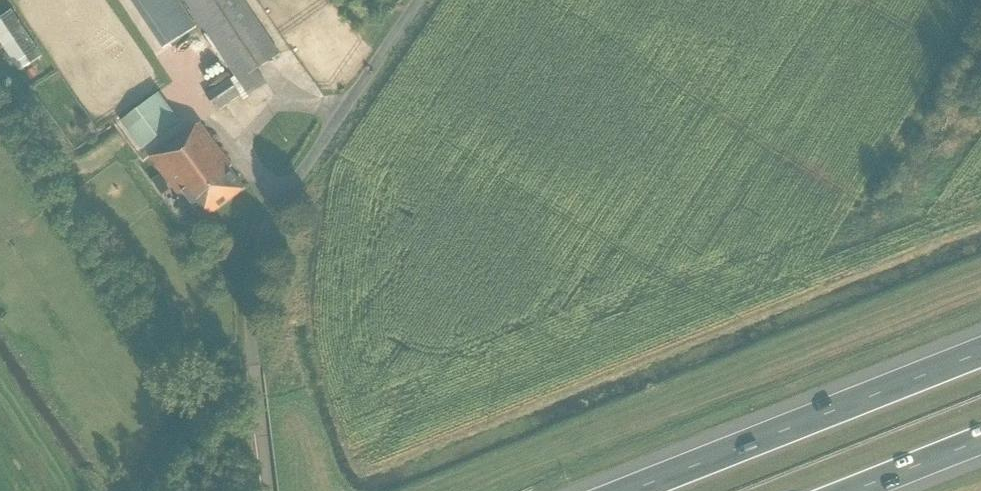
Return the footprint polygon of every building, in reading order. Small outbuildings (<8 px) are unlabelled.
[(178,0),(131,0),(164,48),(196,27),(178,0)] [(280,53),(244,0),(185,0),(249,95),(267,83),(257,69),(280,53)] [(218,111),(241,95),(228,78),(205,94),(218,111)] [(142,148),(180,121),(158,92),(121,120),(142,148)] [(200,223),(245,189),(230,168),(232,166),(200,122),(186,133),(184,131),(150,156),(200,223)] [(68,182),(60,169),(51,175),(59,187),(68,182)]
